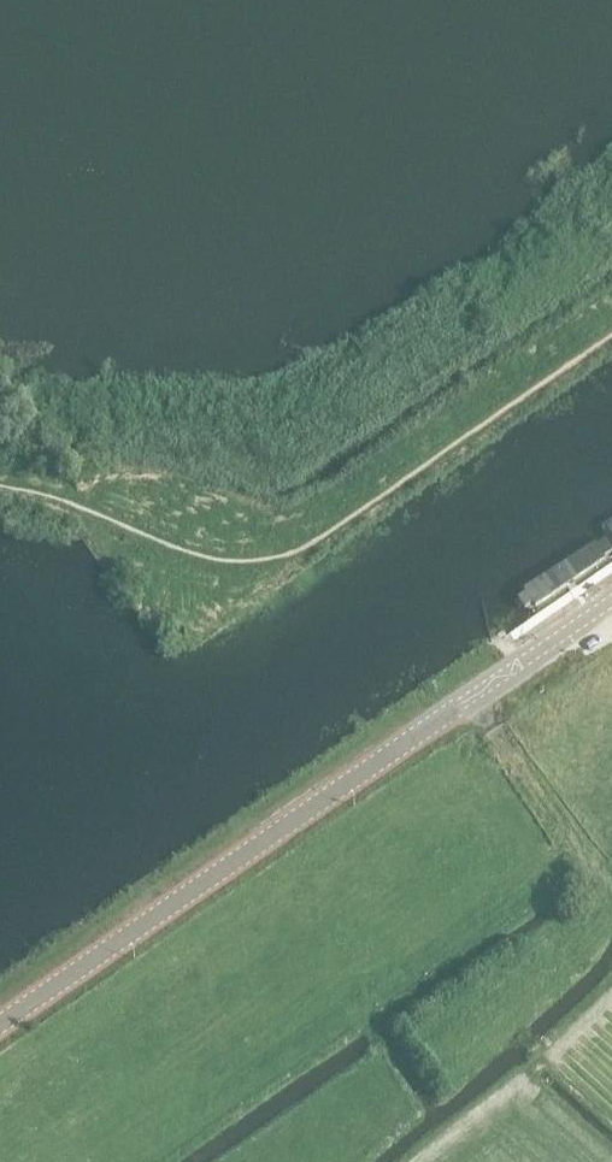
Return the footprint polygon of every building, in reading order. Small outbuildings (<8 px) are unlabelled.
[(601,524),(611,540),(611,516),(601,524)] [(518,622),(611,560),(611,544),(600,525),(499,595),(518,622)]
